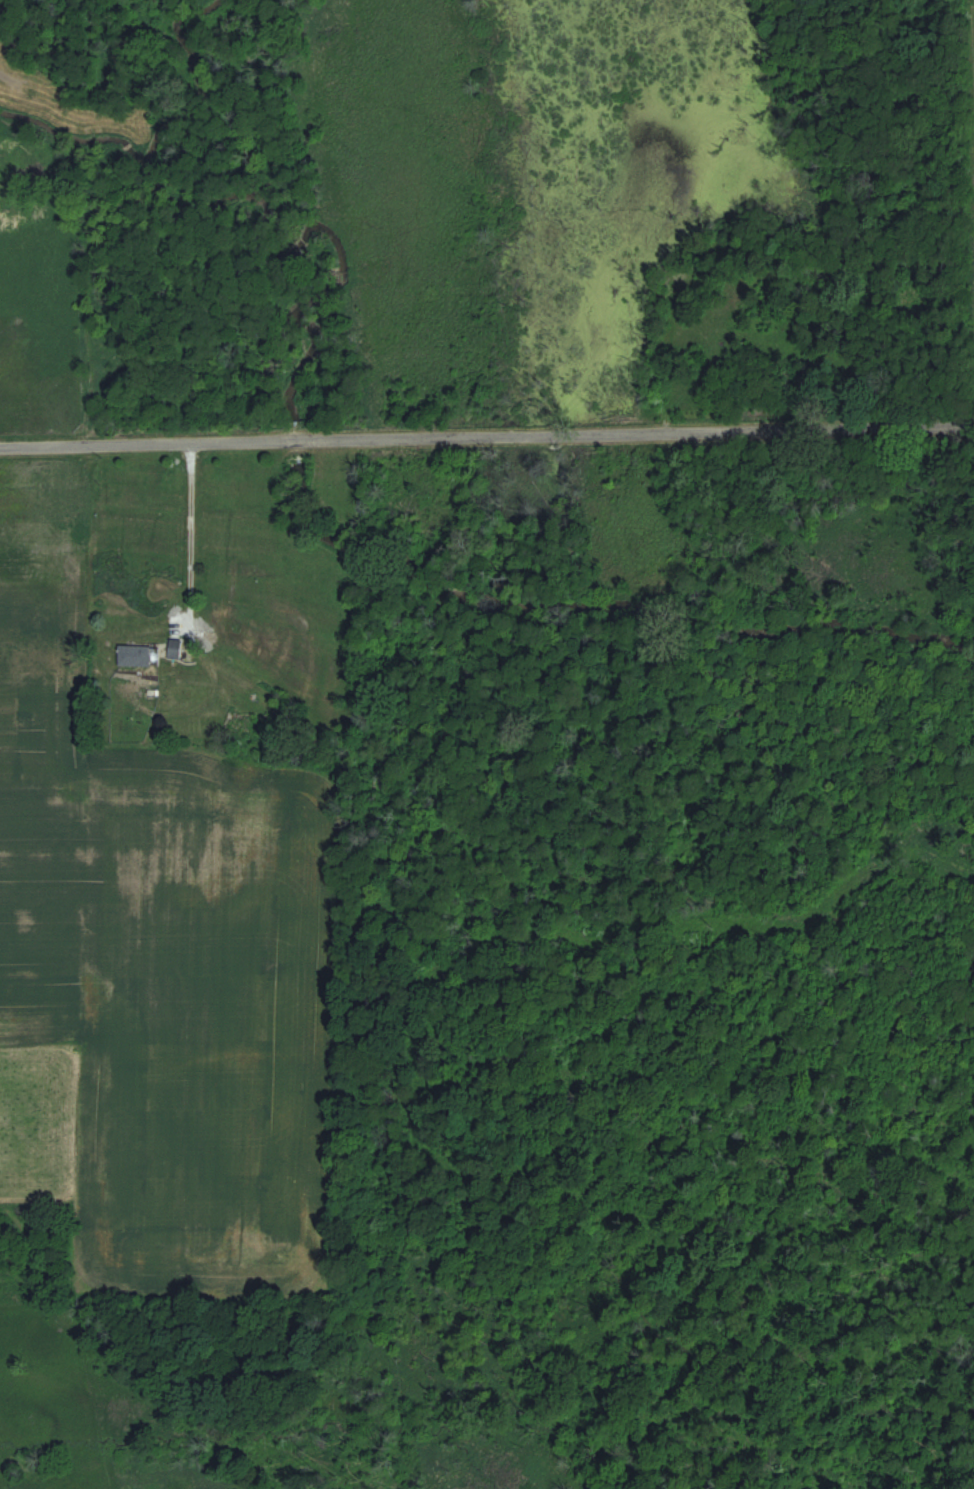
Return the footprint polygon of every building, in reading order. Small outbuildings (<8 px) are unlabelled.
[(182,639),(170,638),(167,657),(180,658),(182,639)]
